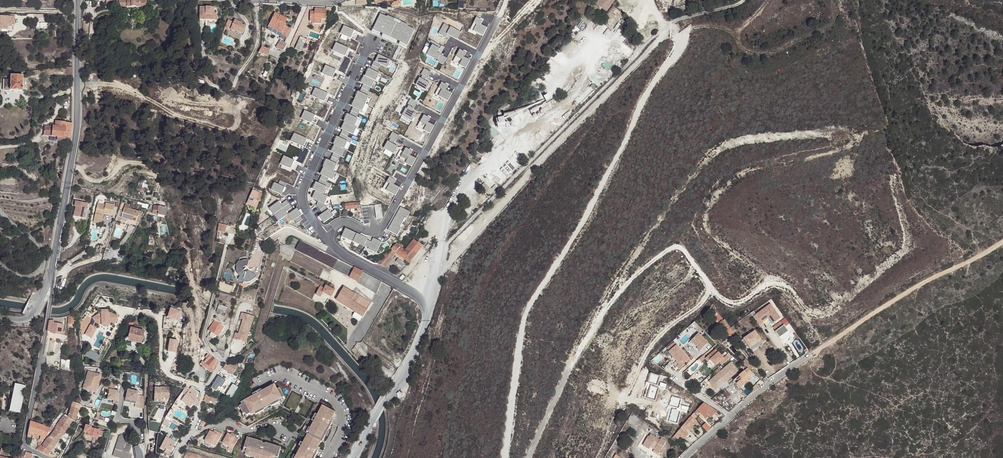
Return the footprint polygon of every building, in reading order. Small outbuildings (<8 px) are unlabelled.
[(596,4),(599,7),(607,12),(616,0),(599,0),(596,4)] [(208,18),(208,19),(216,20),(216,12),(213,12),(213,7),(199,7),(199,20),(205,20),(205,19),(205,18),(208,18)] [(314,19),(322,19),(326,19),(326,10),(315,10),(314,13),(314,19)] [(274,12),(268,26),(280,32),(281,31),(286,33),(289,28),(285,25),(286,24),(284,23),(287,19),(274,12)] [(0,15),(0,29),(8,29),(9,24),(15,25),(16,16),(0,15)] [(231,28),(235,30),(235,31),(241,34),(245,26),(239,23),(239,22),(234,20),(233,22),(229,20),(225,29),(229,31),(231,28)] [(443,28),(434,33),(439,41),(447,37),(443,28)] [(300,52),(305,40),(300,37),(294,49),(300,52)] [(558,50),(567,57),(569,58),(578,46),(575,44),(567,38),(558,50)] [(407,54),(403,67),(413,70),(417,57),(407,54)] [(7,91),(9,90),(21,91),(22,76),(10,75),(10,80),(3,79),(3,89),(4,91),(7,91)] [(524,108),(521,104),(514,108),(516,112),(524,108)] [(416,107),(414,121),(420,122),(422,115),(427,116),(428,108),(416,107)] [(285,130),(292,132),(297,117),(290,115),(285,130)] [(507,120),(499,120),(500,129),(508,128),(507,120)] [(70,137),(71,124),(56,123),(56,125),(50,125),(50,127),(44,127),(43,134),(57,136),(57,140),(66,142),(67,137),(70,137)] [(356,144),(351,163),(370,168),(372,161),(368,160),(372,148),(356,144)] [(273,150),(268,161),(277,166),(283,155),(273,150)] [(340,192),(353,191),(352,174),(350,174),(350,167),(338,168),(340,192)] [(489,191),(493,187),(486,181),(483,184),(483,185),(483,186),(489,191)] [(372,182),(363,185),(367,201),(376,198),(372,182)] [(260,195),(252,191),(249,198),(258,202),(260,195)] [(258,202),(249,198),(246,204),(255,209),(258,202)] [(103,206),(103,205),(97,204),(93,221),(98,223),(101,223),(103,214),(107,215),(107,214),(111,215),(113,206),(105,204),(105,206),(103,206)] [(73,217),(85,219),(87,210),(75,207),(73,217)] [(128,218),(136,220),(138,213),(123,208),(120,218),(128,220),(128,218)] [(403,214),(394,228),(400,232),(409,218),(403,214)] [(224,234),(226,226),(218,224),(217,227),(217,232),(224,234)] [(353,245),(353,230),(337,230),(337,239),(342,239),(342,245),(353,245)] [(380,249),(383,249),(381,239),(368,242),(372,255),(381,253),(380,249)] [(296,249),(307,254),(312,246),(301,240),(296,249)] [(409,263),(421,248),(422,247),(414,240),(405,251),(400,248),(395,244),(391,249),(388,254),(384,255),(381,258),(377,263),(380,265),(384,267),(387,264),(390,261),(392,264),(398,258),(396,255),(397,254),(409,263)] [(96,246),(94,252),(100,254),(102,247),(97,245),(96,246)] [(334,268),(339,260),(317,248),(312,246),(307,254),(334,268)] [(404,278),(425,251),(421,248),(409,263),(399,274),(404,278)] [(334,268),(350,276),(354,269),(355,268),(339,260),(334,268)] [(357,282),(363,272),(355,268),(354,269),(350,276),(350,278),(357,282)] [(255,277),(247,271),(247,272),(246,272),(246,273),(245,273),(249,282),(252,280),(254,278),(255,277)] [(357,282),(359,282),(375,293),(380,281),(363,272),(357,282)] [(326,286),(324,289),(321,295),(325,297),(327,295),(331,297),(334,290),(326,286)] [(321,295),(324,289),(319,287),(314,296),(320,299),(321,295)] [(343,288),(336,301),(362,317),(371,303),(356,294),(353,292),(352,294),(343,288)] [(180,311),(170,307),(167,317),(177,320),(180,311)] [(772,307),(757,317),(763,324),(770,320),(774,325),(781,320),(772,307)] [(714,319),(719,315),(714,310),(710,314),(714,319)] [(254,318),(241,314),(239,319),(242,320),(237,334),(235,334),(233,339),(246,344),(254,318)] [(212,325),(221,331),(224,325),(215,320),(212,325)] [(730,339),(736,334),(734,332),(731,327),(729,325),(727,326),(724,322),(725,322),(724,320),(719,325),(730,339)] [(48,321),(47,331),(50,332),(60,335),(62,325),(53,322),(53,321),(48,321)] [(784,326),(781,322),(774,327),(776,331),(784,326)] [(731,327),(734,332),(738,329),(736,327),(739,325),(738,323),(731,327)] [(212,332),(216,335),(218,335),(221,331),(212,325),(209,330),(212,332)] [(791,334),(784,325),(784,326),(776,331),(776,332),(782,340),(790,334),(791,334)] [(129,328),(127,338),(127,341),(141,344),(141,342),(144,331),(140,331),(133,329),(129,328)] [(753,334),(758,342),(761,340),(755,332),(753,334)] [(698,333),(691,341),(698,347),(697,348),(700,351),(708,343),(698,333)] [(751,347),(758,342),(753,334),(745,339),(751,347)] [(761,340),(758,342),(751,347),(753,350),(755,350),(755,349),(758,347),(759,348),(760,345),(763,343),(761,340)] [(698,347),(691,341),(689,343),(696,350),(697,348),(698,347)] [(677,366),(679,369),(686,363),(685,362),(689,358),(677,345),(669,352),(672,356),(674,354),(675,357),(674,358),(679,364),(677,366)] [(708,361),(709,360),(718,352),(716,349),(705,358),(708,361)] [(718,352),(709,360),(715,366),(719,363),(724,358),(718,352)] [(203,362),(213,370),(215,366),(218,362),(209,355),(207,353),(204,357),(206,358),(203,362)] [(782,363),(786,361),(781,354),(778,357),(782,363)] [(727,355),(724,358),(719,363),(722,366),(730,359),(727,355)] [(749,367),(752,365),(747,359),(744,362),(749,368),(749,367)] [(67,370),(68,365),(68,361),(60,360),(59,364),(59,369),(67,370)] [(719,376),(712,382),(715,385),(713,386),(716,390),(718,388),(721,392),(729,385),(726,381),(738,371),(731,362),(721,371),(724,374),(720,377),(719,376)] [(223,369),(233,375),(236,370),(226,364),(223,369)] [(748,368),(734,381),(740,389),(752,379),(750,377),(753,374),(748,368)] [(721,371),(709,381),(713,386),(715,385),(712,382),(719,376),(720,377),(724,374),(721,371)] [(96,374),(88,372),(82,389),(95,393),(100,376),(96,374)] [(216,390),(223,380),(219,377),(212,388),(216,390)] [(25,386),(13,383),(7,411),(18,413),(25,386)] [(254,395),(241,402),(243,405),(240,406),(244,413),(244,414),(245,413),(247,416),(251,413),(252,415),(255,413),(256,415),(265,410),(264,409),(271,405),(272,406),(280,402),(279,400),(283,397),(285,397),(280,388),(277,389),(275,384),(262,391),(261,389),(253,394),(254,395)] [(162,389),(155,388),(155,400),(161,400),(161,399),(170,399),(170,388),(162,388),(162,389)] [(192,404),(197,399),(196,398),(198,395),(190,389),(181,400),(189,408),(192,404)] [(108,400),(117,402),(119,393),(110,390),(108,400)] [(138,396),(138,393),(128,391),(126,401),(136,402),(138,396)] [(207,394),(205,397),(206,397),(211,401),(213,403),(216,399),(213,397),(207,394)] [(704,403),(700,406),(708,413),(712,408),(704,403)] [(318,451),(317,450),(318,446),(322,441),(326,434),(328,431),(333,422),(331,421),(333,417),(336,412),(323,405),(318,414),(314,420),(311,427),(309,431),(310,432),(309,434),(308,433),(303,442),(302,446),(296,455),(295,457),(315,457),(318,451)] [(700,406),(698,409),(707,418),(710,415),(708,413),(700,406)] [(73,421),(74,422),(78,409),(71,407),(70,407),(67,417),(73,421)] [(708,413),(710,415),(712,417),(717,411),(712,408),(708,413)] [(61,420),(69,426),(73,421),(67,417),(65,414),(63,417),(61,420)] [(684,425),(688,428),(691,424),(694,420),(691,417),(684,425)] [(57,426),(65,432),(69,426),(61,420),(60,421),(57,425),(57,426)] [(41,436),(44,426),(30,422),(28,432),(41,436)] [(702,426),(707,431),(711,428),(706,422),(702,426)] [(45,437),(46,436),(49,433),(50,428),(44,426),(41,436),(45,437)] [(54,430),(62,436),(65,432),(57,426),(56,428),(54,430)] [(89,433),(88,435),(98,438),(99,434),(103,435),(104,432),(91,428),(89,433)] [(677,433),(681,436),(684,439),(686,436),(688,434),(685,431),(683,429),(681,428),(677,433)] [(52,433),(59,439),(62,436),(54,430),(52,433)] [(214,432),(211,431),(205,441),(213,445),(213,444),(216,446),(223,434),(219,432),(218,434),(214,432)] [(56,443),(59,439),(52,433),(49,438),(56,443)] [(229,433),(223,443),(230,447),(229,449),(233,451),(239,439),(235,436),(231,434),(229,433)] [(649,436),(645,443),(651,447),(654,443),(658,445),(656,448),(661,451),(667,440),(662,437),(661,439),(651,434),(650,437),(649,436)] [(131,455),(127,454),(130,447),(123,445),(125,438),(117,436),(111,456),(116,457),(130,457),(131,455)] [(165,450),(170,453),(176,442),(165,437),(159,450),(164,452),(165,450)] [(248,437),(245,447),(248,448),(247,452),(246,455),(255,457),(257,457),(275,457),(275,456),(278,457),(281,447),(266,442),(266,443),(263,442),(263,441),(248,437)] [(44,442),(53,448),(56,443),(49,438),(44,442)] [(50,452),(53,448),(44,442),(44,443),(42,446),(50,452)] [(36,450),(47,456),(50,452),(42,446),(40,445),(36,450)] [(142,457),(143,457),(142,452),(139,445),(135,446),(136,457),(142,457)] [(8,456),(10,451),(1,449),(0,454),(0,457),(2,457),(8,457),(8,456)]
